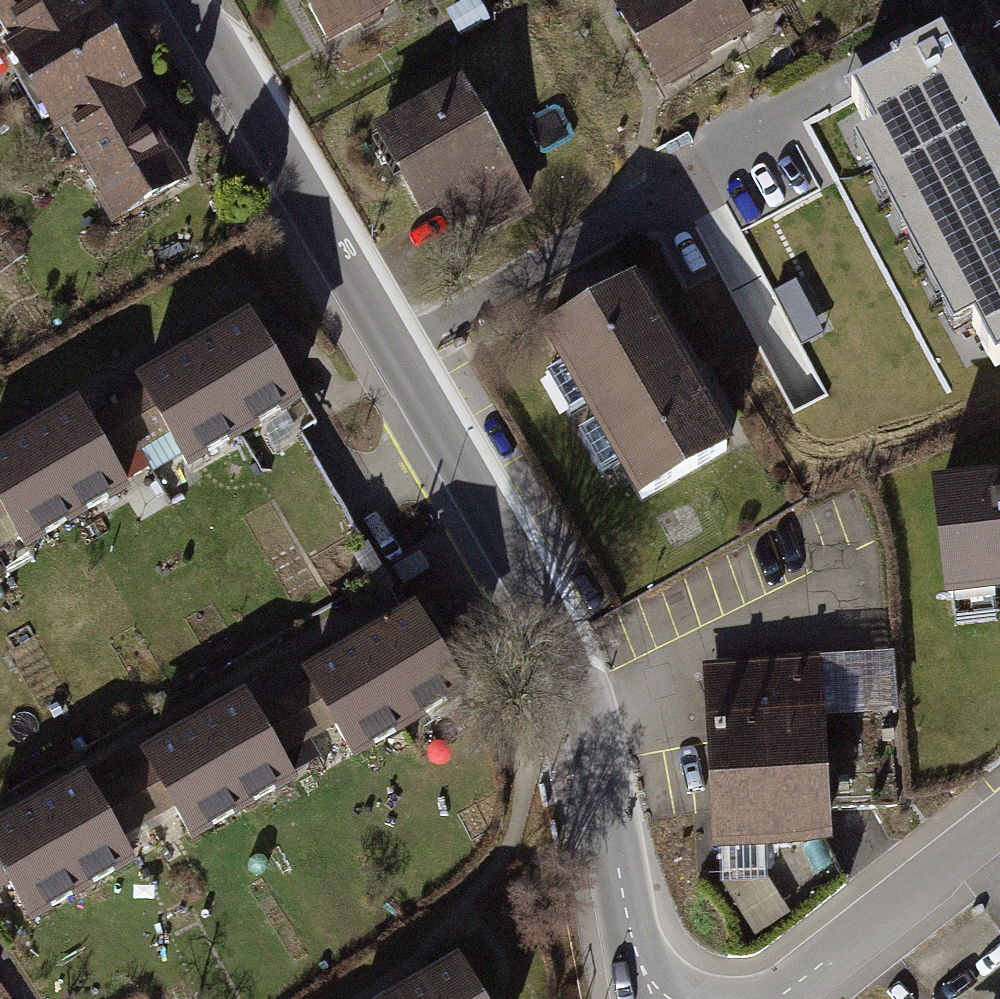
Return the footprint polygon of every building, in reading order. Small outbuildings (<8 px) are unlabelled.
[(2,33),(63,0),(0,0),(0,29),(2,33)] [(75,0),(63,0),(2,33),(56,133),(127,95),(75,0)] [(319,67),(403,26),(390,0),(286,0),(319,67)] [(618,24),(669,111),(754,63),(739,42),(769,28),(753,0),(663,0),(618,24)] [(837,68),(844,81),(998,365),(999,364),(999,153),(934,33),(909,46),(901,33),(837,68)] [(127,95),(56,133),(104,220),(174,182),(127,95)] [(458,105),(375,147),(422,240),(449,226),(468,263),(524,235),(458,105)] [(637,300),(541,352),(633,523),(730,471),(637,300)] [(242,313),(189,342),(241,437),(255,430),(289,410),(294,409),(242,313)] [(184,468),(241,437),(189,342),(132,373),(184,468)] [(69,399),(22,424),(74,521),(122,495),(69,399)] [(22,424),(0,436),(0,511),(21,549),(74,521),(22,424)] [(158,477),(124,493),(139,524),(173,507),(158,477)] [(931,506),(941,625),(999,620),(999,499),(931,506)] [(419,551),(392,567),(403,584),(430,568),(419,551)] [(371,631),(361,637),(413,732),(466,703),(414,608),(406,612),(371,631)] [(356,763),(413,732),(361,637),(304,667),(356,763)] [(892,656),(817,660),(821,716),(895,711),(892,656)] [(817,660),(702,667),(713,863),(829,856),(821,716),(817,660)] [(238,687),(185,715),(237,811),(290,782),(238,687)] [(180,841),(237,811),(185,715),(128,746),(180,841)] [(79,766),(24,796),(78,893),(133,862),(79,766)] [(78,893),(24,796),(0,810),(0,868),(29,920),(78,893)] [(402,990),(406,998),(481,998),(460,959),(402,990)] [(402,990),(386,998),(406,998),(402,990)]
